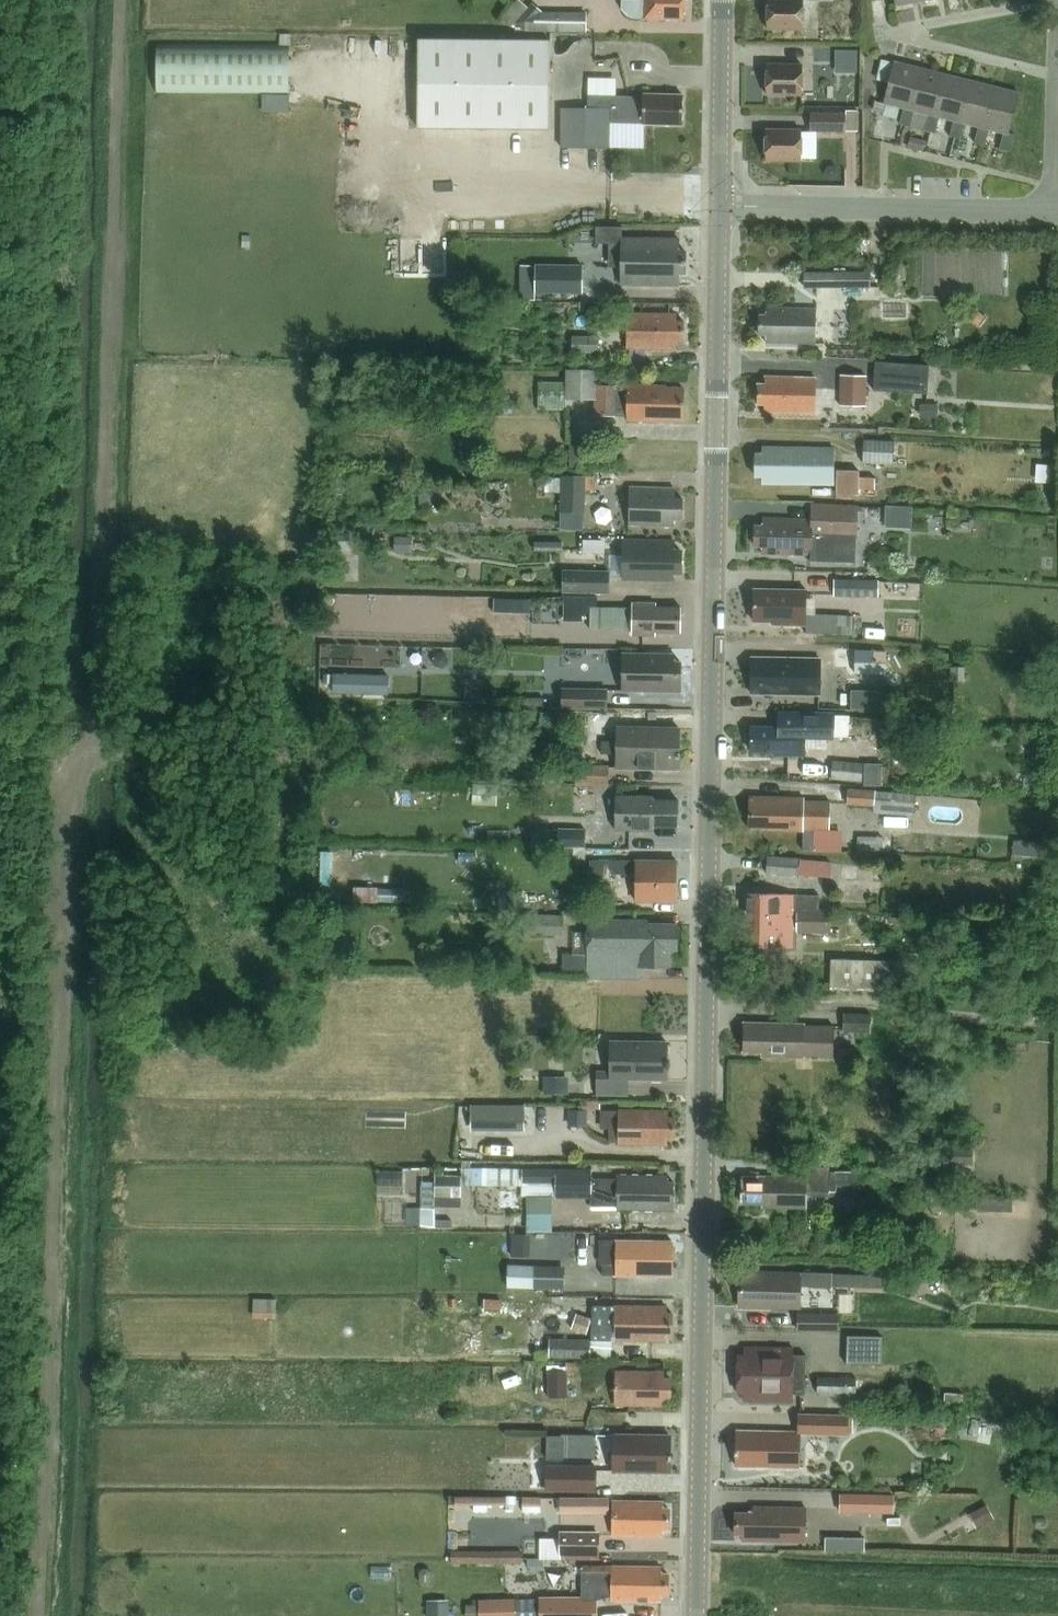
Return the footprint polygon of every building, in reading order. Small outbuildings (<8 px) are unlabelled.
[(643,18),(685,19),(685,0),(643,0),(643,18)] [(804,0),(768,0),(768,29),(803,29),(804,0)] [(522,29),(587,30),(587,11),(543,11),(532,1),(515,22),(522,29)] [(550,128),(551,40),(419,39),(418,127),(550,128)] [(290,93),(291,45),(158,43),(157,92),(290,93)] [(843,50),(843,73),(857,73),(857,50),(843,50)] [(894,61),(884,102),(904,107),(900,123),(911,126),(915,110),(910,109),(920,68),(894,61)] [(803,95),(803,64),(768,64),(767,94),(803,95)] [(920,68),(910,109),(915,110),(929,114),(925,130),(936,132),(940,116),(935,115),(945,74),(920,68)] [(935,115),(940,116),(954,120),(950,136),(961,139),(965,123),(960,121),(970,80),(945,74),(935,115)] [(960,121),(965,123),(979,126),(975,142),(986,145),(990,129),(985,128),(995,87),(970,80),(960,121)] [(985,128),(990,129),(1004,132),(1000,149),(1010,151),(1015,134),(1010,133),(1020,93),(995,87),(985,128)] [(683,124),(684,95),(644,94),(644,96),(589,96),(589,108),(563,108),(562,147),(609,148),(610,123),(643,123),(683,124)] [(847,109),(847,113),(847,129),(858,129),(859,109),(847,109)] [(847,129),(847,113),(811,112),(811,131),(847,132),(847,129)] [(802,160),(802,130),(767,130),(766,160),(802,160)] [(679,273),(686,273),(686,251),(679,251),(679,238),(622,237),(622,284),(679,285),(679,273)] [(584,293),(585,264),(536,263),(536,264),(521,264),(520,300),(537,300),(537,293),(584,293)] [(871,271),(805,272),(805,287),(871,287),(871,271)] [(767,334),(767,342),(816,343),(818,309),(767,307),(767,315),(760,315),(759,334),(767,334)] [(975,308),(968,318),(979,325),(986,316),(975,308)] [(676,341),(684,341),(684,321),(677,321),(677,313),(627,312),(626,348),(676,348),(676,341)] [(571,352),(598,353),(598,336),(572,336),(571,352)] [(928,393),(930,364),(876,361),(874,390),(928,393)] [(566,382),(566,399),(595,400),(599,400),(599,384),(599,371),(599,369),(567,368),(566,382)] [(840,405),(867,406),(868,375),(841,374),(840,405)] [(766,403),(765,411),(815,412),(816,378),(766,376),(766,384),(759,384),(758,403),(766,403)] [(595,400),(595,415),(617,416),(617,385),(599,384),(599,400),(595,400)] [(617,416),(627,416),(627,420),(656,421),(656,419),(684,420),(684,388),(666,387),(666,386),(617,385),(617,416)] [(503,404),(502,413),(511,413),(512,404),(503,404)] [(895,441),(865,440),(864,463),(895,464),(895,441)] [(604,441),(602,460),(606,464),(612,464),(616,460),(617,455),(616,454),(613,450),(613,442),(604,441)] [(570,444),(570,470),(587,470),(587,444),(570,444)] [(764,475),(764,482),(833,483),(833,448),(764,447),(764,454),(757,454),(757,475),(764,475)] [(838,470),(838,494),(860,494),(860,470),(838,470)] [(585,513),(586,476),(561,475),(560,512),(585,513)] [(862,477),(862,489),(876,489),(876,477),(862,477)] [(674,519),(682,519),(682,497),(675,497),(675,488),(630,487),(629,525),(674,526),(674,519)] [(812,520),(763,518),(763,525),(756,525),(755,545),(762,546),(762,553),(812,554),(813,535),(857,536),(858,506),(812,504),(812,520)] [(885,507),(885,526),(912,526),(912,507),(885,507)] [(332,531),(332,547),(350,547),(350,531),(332,531)] [(412,536),(395,536),(395,551),(412,552),(412,536)] [(563,541),(535,541),(535,550),(563,550),(563,541)] [(674,573),(682,573),(682,550),(674,550),(674,541),(673,541),(625,542),(625,579),(674,579),(674,573)] [(610,571),(563,571),(563,593),(610,594),(610,571)] [(879,580),(836,580),(835,596),(879,597),(879,580)] [(772,621),(772,624),(807,625),(807,590),(754,589),(754,621),(772,621)] [(632,607),(598,606),(598,595),(565,595),(564,618),(583,618),(583,612),(590,613),(590,629),(632,630),(632,635),(656,635),(656,632),(681,632),(681,607),(656,606),(656,603),(632,602),(632,607)] [(835,667),(862,668),(863,650),(836,649),(835,667)] [(673,682),(680,682),(680,662),(673,662),(673,655),(624,654),(624,689),(673,690),(673,682)] [(820,659),(759,658),(751,658),(751,693),(819,694),(820,659)] [(965,680),(965,666),(951,666),(951,680),(965,680)] [(334,673),(333,693),(388,694),(388,674),(334,673)] [(608,689),(563,688),(563,708),(608,710),(608,689)] [(804,756),(804,748),(804,737),(833,737),(834,716),(834,712),(777,712),(777,727),(753,727),(751,751),(771,751),(776,756),(804,756)] [(617,727),(616,748),(616,767),(679,768),(680,728),(617,727)] [(837,780),(876,783),(877,771),(864,770),(864,763),(833,761),(832,769),(832,775),(831,779),(837,780)] [(576,784),(609,784),(610,765),(576,765),(576,784)] [(532,783),(533,770),(525,770),(525,769),(513,768),(513,782),(532,783)] [(474,783),(474,805),(492,805),(492,783),(474,783)] [(873,805),(874,791),(848,789),(847,803),(873,805)] [(873,805),(873,813),(913,815),(914,794),(874,791),(873,805)] [(654,826),(678,826),(678,800),(654,799),(654,796),(617,794),(616,828),(654,830),(654,826)] [(769,828),(769,830),(804,831),(804,829),(831,829),(831,801),(804,801),(804,797),(750,796),(749,828),(769,828)] [(559,845),(559,828),(533,828),(533,846),(559,845)] [(586,829),(559,828),(559,846),(585,846),(586,829)] [(1054,831),(1043,829),(1042,842),(1013,839),(1011,855),(1051,859),(1054,831)] [(883,837),(857,837),(857,849),(883,849),(883,837)] [(799,876),(800,860),(800,859),(768,857),(767,874),(799,876)] [(601,873),(630,874),(630,860),(601,859),(601,873)] [(678,861),(636,860),(635,900),(677,900),(678,861)] [(840,863),(839,879),(856,880),(857,864),(840,863)] [(807,909),(820,909),(821,895),(748,893),(748,913),(792,914),(794,917),(805,918),(807,909)] [(820,909),(807,909),(805,918),(794,917),(792,914),(748,913),(747,946),(797,947),(797,931),(832,932),(833,910),(820,909)] [(525,914),(524,935),(563,936),(564,915),(525,914)] [(671,950),(677,950),(677,924),(648,924),(648,920),(588,919),(588,932),(588,953),(587,977),(640,978),(641,967),(670,967),(671,950)] [(574,932),(573,953),(588,953),(588,932),(574,932)] [(834,961),(833,992),(906,994),(906,963),(834,961)] [(869,1014),(843,1013),(842,1031),(869,1032),(869,1014)] [(805,1024),(762,1023),(762,1029),(745,1028),(745,1050),(763,1051),(763,1055),(805,1056),(805,1055),(834,1056),(835,1026),(805,1025),(805,1024)] [(667,1079),(668,1042),(611,1041),(611,1072),(598,1072),(597,1093),(628,1094),(628,1079),(667,1079)] [(855,1048),(839,1048),(839,1062),(855,1062),(855,1048)] [(545,1094),(569,1094),(568,1076),(544,1076),(545,1094)] [(524,1131),(524,1104),(473,1103),(473,1130),(524,1131)] [(588,1126),(588,1110),(570,1109),(570,1112),(536,1111),(536,1121),(569,1122),(569,1125),(588,1126)] [(674,1138),(675,1117),(668,1117),(668,1110),(619,1110),(619,1144),(668,1144),(668,1138),(674,1138)] [(942,1148),(942,1163),(972,1164),(973,1148),(942,1148)] [(743,1175),(743,1203),(768,1204),(768,1207),(808,1207),(808,1189),(836,1190),(836,1184),(859,1185),(859,1171),(831,1170),(831,1166),(808,1166),(808,1176),(743,1175)] [(487,1168),(487,1185),(523,1185),(523,1183),(523,1168),(487,1168)] [(523,1168),(523,1183),(555,1183),(555,1197),(592,1197),(592,1178),(592,1177),(592,1169),(523,1168)] [(376,1170),(376,1186),(402,1186),(402,1170),(376,1170)] [(674,1204),(674,1182),(668,1182),(668,1175),(618,1174),(618,1178),(618,1205),(617,1210),(668,1210),(668,1204),(674,1204)] [(436,1202),(461,1203),(461,1176),(436,1175),(436,1202)] [(592,1197),(592,1205),(618,1205),(618,1178),(592,1177),(592,1178),(592,1197)] [(510,1251),(528,1253),(531,1233),(512,1230),(510,1251)] [(673,1241),(600,1240),(600,1264),(602,1264),(602,1275),(666,1275),(666,1269),(673,1269),(673,1241)] [(565,1265),(534,1264),(510,1264),(509,1287),(564,1288),(565,1265)] [(741,1270),(740,1307),(801,1308),(801,1286),(832,1286),(832,1273),(832,1272),(741,1270)] [(858,1274),(858,1287),(871,1287),(884,1288),(885,1275),(871,1274),(858,1274)] [(509,1300),(503,1300),(485,1300),(485,1311),(503,1311),(503,1305),(509,1305),(509,1300)] [(509,1300),(509,1305),(509,1311),(526,1312),(527,1301),(509,1300)] [(672,1334),(673,1312),(666,1312),(666,1305),(616,1305),(615,1340),(666,1341),(666,1334),(672,1334)] [(576,1312),(574,1327),(587,1329),(589,1314),(576,1312)] [(841,1330),(841,1312),(799,1312),(799,1330),(841,1330)] [(881,1362),(882,1335),(847,1334),(846,1361),(881,1362)] [(592,1339),(551,1337),(550,1356),(591,1357),(592,1339)] [(793,1348),(747,1347),(747,1354),(740,1354),(739,1393),(746,1393),(746,1399),(792,1400),(792,1394),(806,1394),(807,1354),(793,1354),(793,1348)] [(567,1370),(567,1371),(576,1371),(576,1362),(567,1362),(567,1370)] [(548,1370),(548,1396),(567,1396),(567,1371),(567,1370),(548,1370)] [(671,1399),(671,1378),(665,1378),(665,1371),(615,1370),(615,1404),(664,1405),(664,1398),(671,1399)] [(862,1405),(863,1380),(858,1380),(858,1377),(819,1376),(818,1392),(848,1392),(848,1405),(862,1405)] [(800,1431),(738,1430),(737,1466),(800,1467),(801,1433),(849,1434),(849,1414),(800,1413),(800,1431)] [(545,1454),(561,1455),(562,1434),(547,1433),(545,1454)] [(670,1471),(671,1435),(614,1435),(614,1470),(670,1471)] [(596,1490),(597,1466),(547,1465),(547,1489),(596,1490)] [(894,1494),(842,1493),(842,1512),(894,1513),(894,1494)] [(488,1504),(507,1504),(507,1495),(456,1495),(456,1504),(474,1504),(488,1504)] [(507,1504),(507,1511),(514,1511),(514,1504),(517,1504),(517,1495),(507,1495),(507,1504)] [(521,1496),(521,1506),(523,1506),(540,1506),(540,1496),(521,1496)] [(561,1498),(561,1515),(610,1515),(610,1498),(561,1498)] [(669,1529),(669,1508),(663,1508),(663,1501),(614,1500),(613,1534),(662,1535),(662,1528),(669,1529)] [(987,1504),(975,1510),(983,1524),(987,1522),(995,1518),(987,1504)] [(807,1507),(755,1506),(755,1512),(737,1512),(736,1534),(744,1534),(744,1540),(806,1541),(807,1507)] [(561,1533),(561,1556),(600,1557),(601,1533),(561,1533)] [(865,1537),(826,1536),(825,1550),(864,1551),(865,1537)] [(452,1563),(522,1563),(522,1550),(452,1550),(452,1563)] [(668,1594),(668,1573),(662,1573),(662,1566),(591,1566),(591,1590),(604,1590),(608,1593),(612,1593),(612,1600),(662,1600),(662,1594),(668,1594)] [(430,1615),(449,1615),(449,1597),(430,1597),(430,1615)] [(595,1598),(559,1598),(559,1599),(543,1599),(543,1615),(595,1615),(595,1598)] [(543,1599),(517,1599),(517,1600),(518,1615),(543,1615),(543,1599)] [(517,1600),(482,1600),(482,1615),(518,1615),(517,1600)]
